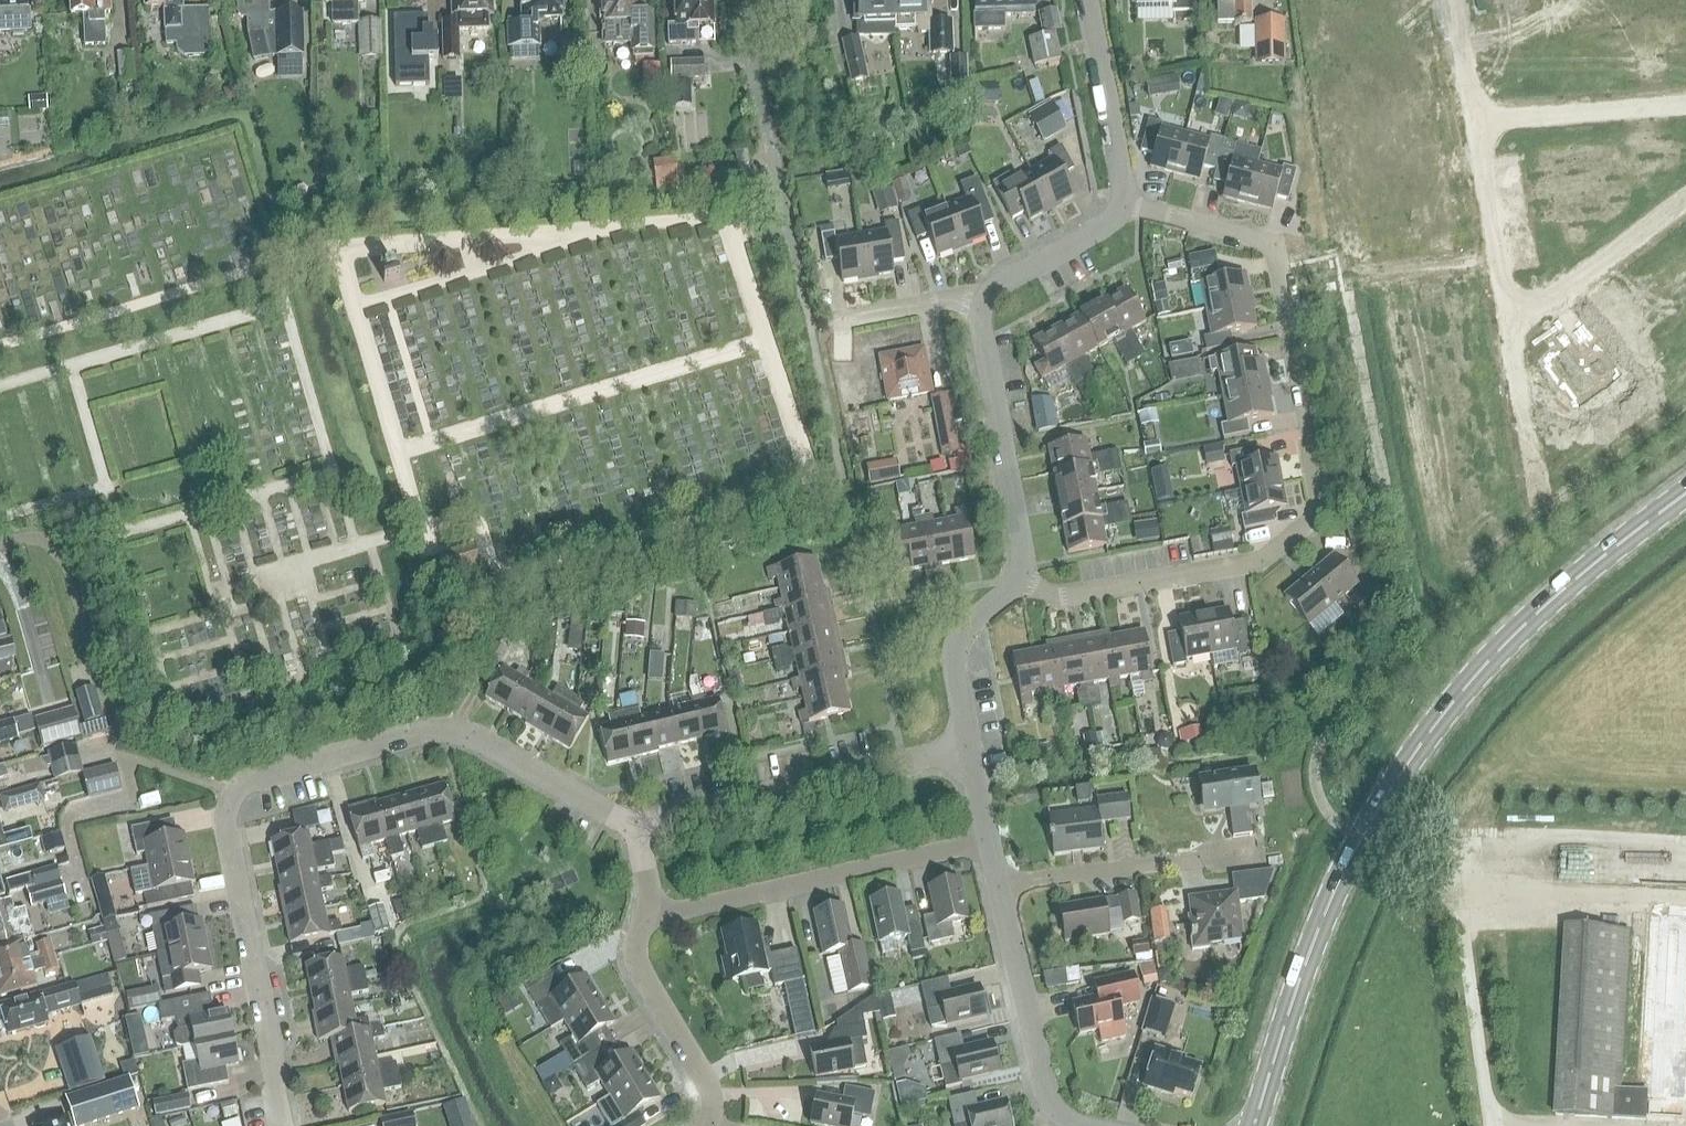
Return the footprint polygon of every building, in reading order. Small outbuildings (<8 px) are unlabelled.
[(29,32),(28,13),(26,10),(25,0),(0,0),(0,33),(29,32)] [(70,16),(73,16),(73,15),(83,15),(84,45),(104,45),(103,14),(109,14),(109,0),(70,0),(70,16)] [(210,43),(209,8),(182,9),(181,0),(143,0),(144,9),(163,8),(165,45),(176,44),(176,50),(184,58),(203,57),(210,49),(210,43)] [(278,57),(301,57),(300,14),(268,15),(268,0),(236,0),(236,14),(240,19),(247,19),(247,32),(252,61),(269,57),(278,57)] [(357,25),(358,58),(381,58),(380,20),(357,21),(356,2),(365,2),(365,0),(324,0),(325,3),(332,3),(333,25),(357,25)] [(441,39),(442,60),(459,60),(458,31),(488,30),(488,15),(492,15),(492,0),(450,0),(450,21),(441,21),(441,39)] [(562,19),(561,0),(521,0),(521,20),(507,21),(508,48),(539,47),(538,24),(543,23),(542,19),(562,19)] [(649,14),(636,14),(635,0),(601,0),(601,6),(597,7),(598,20),(601,20),(601,23),(601,45),(630,44),(630,53),(632,53),(633,58),(635,58),(635,63),(652,62),(652,52),(653,52),(653,14),(649,14)] [(710,25),(710,0),(675,0),(676,25),(667,25),(667,45),(698,44),(698,25),(710,25)] [(893,0),(853,0),(854,23),(863,23),(863,24),(893,23),(894,23),(893,0)] [(894,23),(893,23),(894,30),(915,30),(916,29),(917,29),(917,34),(929,34),(930,54),(952,53),(951,22),(932,22),(931,8),(932,2),(932,0),(893,0),(894,23)] [(1035,0),(974,0),(974,15),(972,15),(973,31),(1004,30),(1004,17),(1034,16),(1033,2),(1035,2),(1035,0)] [(1193,13),(1193,0),(1137,0),(1137,8),(1172,7),(1172,20),(1192,20),(1192,13),(1193,13)] [(1250,23),(1249,0),(1217,0),(1217,24),(1250,23)] [(1043,35),(1059,31),(1055,10),(1038,13),(1043,35)] [(427,16),(393,17),(394,86),(428,85),(428,59),(437,59),(436,37),(427,38),(427,16)] [(1285,20),(1255,21),(1255,64),(1286,63),(1285,20)] [(1054,34),(1026,40),(1032,67),(1060,61),(1054,34)] [(851,81),(866,78),(857,39),(842,42),(851,81)] [(133,52),(117,53),(118,82),(135,81),(133,52)] [(952,99),(967,99),(966,59),(950,59),(952,99)] [(702,60),(669,61),(670,94),(682,94),(681,80),(703,79),(702,60)] [(1161,78),(1145,81),(1148,98),(1163,95),(1161,78)] [(996,86),(973,86),(974,104),(997,103),(996,86)] [(45,96),(31,96),(32,111),(46,110),(45,96)] [(1051,102),(1027,115),(1043,143),(1066,129),(1051,102)] [(1174,174),(1184,134),(1160,128),(1161,123),(1147,120),(1139,151),(1152,154),(1149,167),(1174,174)] [(1202,167),(1214,170),(1215,171),(1220,150),(1223,139),(1209,136),(1208,141),(1184,134),(1174,174),(1198,180),(1202,167)] [(967,143),(954,149),(958,159),(971,153),(967,143)] [(1222,198),(1246,204),(1256,165),(1260,151),(1234,145),(1232,153),(1220,150),(1215,171),(1214,170),(1212,181),(1225,185),(1222,198)] [(1052,159),(1030,172),(1051,208),(1073,196),(1061,175),(1073,169),(1060,146),(1048,152),(1052,159)] [(746,151),(734,154),(738,176),(751,173),(746,151)] [(651,160),(655,190),(678,187),(675,157),(651,160)] [(1280,171),(1256,165),(1246,204),(1271,211),(1274,197),(1287,201),(1295,170),(1282,166),(1280,171)] [(1012,220),(1024,213),(1028,221),(1051,208),(1030,172),(1018,178),(1016,174),(1009,174),(1004,177),(992,184),(1012,220)] [(945,208),(961,247),(985,238),(980,225),(992,220),(976,178),(959,185),(965,200),(945,208)] [(911,199),(905,179),(890,183),(896,203),(911,199)] [(891,188),(874,194),(880,214),(897,208),(891,188)] [(937,256),(961,247),(945,208),(922,217),(919,209),(906,214),(916,239),(928,234),(937,256)] [(904,260),(902,248),(897,221),(883,224),(885,232),(860,236),(867,278),(892,273),(890,263),(904,260)] [(867,278),(860,236),(835,240),(833,232),(820,235),(824,261),(837,259),(841,282),(867,278)] [(398,278),(394,263),(379,267),(384,282),(398,278)] [(1205,310),(1249,301),(1244,274),(1219,279),(1216,266),(1190,272),(1192,285),(1200,283),(1205,310)] [(1102,301),(1135,360),(1144,355),(1130,330),(1145,322),(1125,288),(1102,301)] [(1165,296),(1153,299),(1156,314),(1168,311),(1165,296)] [(1126,366),(1135,360),(1102,301),(1079,314),(1098,348),(1112,340),(1126,366)] [(1255,328),(1249,301),(1205,310),(1210,336),(1202,337),(1205,351),(1232,346),(1229,333),(1255,328)] [(1098,348),(1079,314),(1056,327),(1085,379),(1094,374),(1084,356),(1098,348)] [(1075,384),(1085,379),(1056,327),(1031,341),(1043,362),(1034,367),(1041,380),(1065,366),(1075,384)] [(1554,347),(1543,355),(1553,368),(1550,370),(1561,385),(1564,383),(1576,399),(1598,383),(1600,385),(1617,372),(1599,349),(1586,359),(1580,351),(1577,352),(1564,335),(1552,344),(1554,347)] [(887,400),(931,392),(922,349),(879,357),(887,400)] [(1255,350),(1233,354),(1207,359),(1209,373),(1217,371),(1222,397),(1266,389),(1261,362),(1258,363),(1255,350)] [(1185,362),(1167,365),(1171,384),(1188,381),(1185,362)] [(1272,415),(1266,389),(1222,397),(1227,423),(1220,425),(1222,438),(1249,433),(1246,420),(1272,415)] [(958,392),(930,397),(941,456),(959,453),(953,423),(964,421),(958,392)] [(1156,410),(1137,413),(1139,427),(1158,424),(1156,410)] [(1052,473),(1118,461),(1116,450),(1088,456),(1085,440),(1047,447),(1052,473)] [(1158,442),(1142,444),(1144,456),(1160,453),(1158,442)] [(1224,462),(1220,445),(1202,449),(1206,465),(1224,462)] [(1240,490),(1280,483),(1275,458),(1262,460),(1259,447),(1228,453),(1230,467),(1235,466),(1240,490)] [(969,453),(955,455),(959,471),(972,469),(969,453)] [(1120,471),(1118,461),(1052,473),(1057,500),(1095,492),(1092,477),(1120,471)] [(880,463),(865,466),(869,484),(884,482),(880,463)] [(1173,467),(1158,469),(1162,501),(1178,498),(1173,467)] [(1285,508),(1280,483),(1240,490),(1245,515),(1240,516),(1243,530),(1274,523),(1272,510),(1285,508)] [(1062,526),(1128,513),(1126,503),(1098,508),(1095,492),(1057,500),(1062,526)] [(955,519),(944,521),(952,563),(974,558),(966,517),(964,509),(954,511),(955,519)] [(1130,523),(1128,513),(1062,526),(1067,553),(1105,545),(1102,529),(1130,523)] [(940,565),(952,563),(944,521),(933,523),(931,515),(922,517),(932,572),(941,570),(940,565)] [(924,573),(932,572),(922,517),(913,519),(914,527),(903,529),(911,571),(923,568),(924,573)] [(1138,522),(1141,541),(1147,540),(1159,539),(1156,519),(1144,521),(1138,522)] [(890,523),(880,525),(881,533),(889,575),(911,571),(903,529),(892,531),(890,523)] [(1227,528),(1209,531),(1211,545),(1230,541),(1227,528)] [(444,576),(476,567),(470,545),(438,554),(444,576)] [(719,565),(716,551),(707,553),(710,567),(719,565)] [(1307,625),(1355,586),(1332,558),(1285,598),(1307,625)] [(776,578),(779,589),(820,580),(815,559),(766,569),(768,580),(776,578)] [(1364,623),(1394,597),(1377,577),(1347,602),(1364,623)] [(773,602),(775,611),(830,599),(828,591),(823,592),(820,580),(779,589),(781,601),(773,602)] [(788,633),(835,623),(830,599),(775,611),(762,614),(765,625),(778,622),(781,617),(785,616),(788,633)] [(696,604),(675,602),(674,616),(694,618),(696,604)] [(1202,615),(1210,655),(1234,650),(1235,655),(1249,653),(1243,621),(1230,623),(1227,610),(1202,615)] [(1185,659),(1210,655),(1202,615),(1177,619),(1180,633),(1166,635),(1172,667),(1186,664),(1185,659)] [(644,623),(625,622),(624,638),(642,640),(644,623)] [(770,650),(773,661),(840,646),(835,623),(788,633),(792,650),(788,651),(783,647),(770,650)] [(1121,635),(1129,677),(1140,675),(1142,682),(1152,680),(1143,631),(1121,635)] [(1118,679),(1129,677),(1121,635),(1109,637),(1108,632),(1099,634),(1108,681),(1109,689),(1119,687),(1118,679)] [(1108,681),(1099,634),(1076,638),(1089,706),(1100,704),(1097,691),(1092,687),(1091,684),(1108,681)] [(1078,708),(1089,706),(1076,638),(1053,642),(1062,689),(1078,686),(1079,690),(1076,695),(1078,708)] [(0,641),(0,655),(14,651),(11,639),(0,641)] [(508,651),(491,642),(473,673),(490,683),(508,651)] [(1064,697),(1062,689),(1053,642),(1044,644),(1045,649),(1033,651),(1041,693),(1052,691),(1054,699),(1064,697)] [(799,679),(845,669),(840,646),(773,661),(775,672),(788,669),(791,664),(795,663),(799,679)] [(1030,695),(1041,693),(1033,651),(1011,655),(1021,705),(1031,703),(1030,695)] [(505,710),(525,675),(517,670),(514,675),(502,668),(484,698),(505,710)] [(801,689),(803,700),(844,691),(842,679),(847,678),(845,669),(799,679),(791,681),(793,691),(801,689)] [(505,710),(525,722),(543,692),(525,681),(528,676),(525,675),(505,710)] [(524,724),(546,737),(570,695),(556,687),(550,696),(543,692),(525,722),(524,724)] [(95,691),(78,696),(85,724),(102,719),(95,691)] [(844,691),(803,700),(806,711),(798,713),(800,723),(808,722),(849,713),(844,691)] [(583,703),(570,695),(546,737),(569,750),(588,718),(578,712),(583,703)] [(690,700),(691,706),(699,739),(725,733),(717,699),(703,703),(702,697),(690,700)] [(691,706),(670,711),(678,744),(699,739),(691,706)] [(657,752),(657,749),(649,716),(640,718),(638,707),(621,711),(632,758),(657,752)] [(72,708),(33,719),(41,748),(80,737),(72,708)] [(607,764),(632,758),(621,711),(607,715),(609,725),(598,728),(607,764)] [(678,744),(670,711),(649,716),(657,749),(678,744)] [(1271,714),(1257,716),(1259,728),(1273,726),(1271,714)] [(19,720),(0,726),(0,745),(18,740),(17,736),(35,731),(31,717),(19,720)] [(104,721),(79,728),(82,739),(107,732),(104,721)] [(1199,727),(1177,731),(1179,744),(1201,741),(1199,727)] [(1105,733),(1094,735),(1096,749),(1107,747),(1105,733)] [(1093,734),(1081,736),(1083,751),(1096,749),(1093,734)] [(1158,738),(1156,744),(1159,749),(1166,751),(1171,749),(1172,743),(1169,737),(1164,736),(1158,738)] [(1048,744),(1034,745),(1036,758),(1049,756),(1048,744)] [(46,752),(50,767),(80,759),(76,745),(46,752)] [(83,773),(80,759),(50,767),(54,781),(83,773)] [(91,769),(94,794),(127,790),(123,764),(91,769)] [(1253,772),(1200,779),(1204,808),(1227,804),(1232,838),(1251,835),(1246,802),(1257,800),(1253,772)] [(0,796),(0,802),(3,814),(45,802),(40,784),(0,796)] [(1271,784),(1259,785),(1262,801),(1273,799),(1271,784)] [(418,792),(434,846),(446,842),(441,824),(454,821),(443,785),(418,792)] [(421,849),(434,846),(418,792),(397,798),(407,834),(416,831),(421,849)] [(1130,821),(1126,794),(1095,798),(1097,811),(1048,817),(1053,857),(1102,851),(1099,824),(1130,821)] [(398,837),(407,834),(397,798),(376,804),(375,801),(371,802),(383,841),(385,840),(390,858),(403,855),(398,837)] [(383,841),(371,802),(347,810),(358,848),(359,848),(362,860),(373,857),(369,845),(383,841)] [(315,810),(292,815),(295,831),(318,826),(315,810)] [(145,853),(148,867),(188,858),(183,834),(169,836),(166,821),(130,829),(136,855),(145,853)] [(2,836),(0,828),(0,850),(6,849),(6,848),(21,844),(18,832),(2,836)] [(276,866),(331,855),(344,852),(341,839),(310,846),(307,833),(271,840),(276,866)] [(334,867),(331,855),(276,866),(280,887),(317,880),(315,871),(334,867)] [(1268,867),(1282,865),(1281,857),(1267,859),(1268,867)] [(135,895),(144,893),(147,907),(177,901),(175,887),(193,883),(188,858),(148,867),(130,870),(135,895)] [(24,889),(26,893),(61,883),(55,866),(4,881),(8,894),(24,889)] [(1193,934),(1189,934),(1191,950),(1208,948),(1208,944),(1241,940),(1236,903),(1263,899),(1272,871),(1231,876),(1234,894),(1189,900),(1193,934)] [(317,880),(280,887),(278,888),(284,916),(323,908),(319,891),(332,889),(329,878),(317,880)] [(950,923),(966,920),(957,881),(929,887),(935,915),(922,918),(928,944),(953,939),(950,923)] [(65,898),(61,883),(26,893),(30,908),(65,898)] [(370,886),(374,911),(388,908),(384,884),(370,886)] [(910,953),(924,951),(917,920),(905,923),(898,894),(869,900),(878,942),(907,936),(910,953)] [(1058,907),(1064,942),(1108,935),(1104,913),(1119,911),(1121,924),(1139,921),(1134,895),(1058,907)] [(115,917),(109,896),(96,900),(102,921),(115,917)] [(24,941),(34,938),(31,928),(28,920),(25,909),(15,912),(11,900),(0,903),(0,949),(24,941)] [(863,944),(851,947),(842,906),(813,913),(822,955),(837,952),(846,993),(872,987),(863,944)] [(1173,906),(1154,908),(1158,939),(1177,937),(1173,906)] [(326,924),(323,908),(284,916),(289,944),(329,936),(328,935),(341,932),(338,921),(326,924)] [(157,955),(166,953),(205,945),(200,920),(187,923),(184,909),(149,916),(157,955)] [(1685,1123),(1685,915),(1645,912),(1636,1089),(1620,1088),(1629,929),(1564,925),(1553,1115),(1645,1119),(1645,1121),(1685,1123)] [(115,919),(102,922),(106,934),(118,931),(115,919)] [(728,978),(731,977),(731,980),(770,972),(774,987),(777,986),(780,997),(801,993),(799,981),(802,981),(795,950),(768,956),(767,951),(761,953),(755,925),(721,932),(727,961),(724,962),(722,965),(724,975),(728,978)] [(1147,954),(1145,940),(1130,942),(1132,956),(1147,954)] [(54,956),(50,941),(35,946),(38,955),(29,957),(24,941),(0,949),(0,971),(30,963),(30,964),(40,961),(54,956)] [(205,945),(166,953),(169,967),(159,969),(165,994),(200,987),(197,972),(211,970),(205,945)] [(54,956),(40,961),(30,964),(30,963),(0,971),(0,998),(37,988),(33,974),(43,971),(44,975),(58,971),(54,956)] [(310,990),(365,979),(362,966),(344,970),(341,957),(305,965),(310,990)] [(1156,983),(1153,962),(1138,965),(1142,986),(1156,983)] [(1158,984),(1170,982),(1168,970),(1156,972),(1158,984)] [(1125,1037),(1122,1024),(1118,1006),(1138,1002),(1132,974),(1093,983),(1096,998),(1072,1004),(1079,1034),(1097,1029),(1100,1043),(1125,1037)] [(33,1028),(37,1030),(43,1028),(44,1025),(48,1024),(46,1014),(81,1004),(78,995),(110,986),(107,976),(0,1006),(0,1009),(3,1019),(0,1022),(3,1031),(6,1032),(7,1035),(33,1028)] [(563,1021),(599,1000),(585,976),(562,990),(554,976),(527,992),(550,1030),(563,1022),(563,1021)] [(368,992),(365,979),(310,990),(314,1012),(312,1012),(313,1016),(352,1008),(349,995),(368,992)] [(946,979),(920,985),(930,1028),(984,1015),(977,987),(949,994),(946,979)] [(920,986),(876,996),(881,1020),(895,1017),(893,1006),(923,999),(920,986)] [(517,1008),(509,993),(494,1001),(502,1016),(517,1008)] [(209,994),(157,1004),(161,1021),(175,1019),(177,1030),(173,1035),(174,1045),(180,1048),(194,1045),(233,1037),(227,1011),(213,1013),(209,994)] [(836,1022),(837,1029),(833,1030),(836,1043),(809,1048),(814,1077),(852,1070),(852,1068),(866,1066),(861,1040),(866,1039),(863,1024),(862,1016),(878,1013),(875,995),(836,1022)] [(1164,1039),(1174,1007),(1150,999),(1140,1032),(1164,1039)] [(563,1021),(563,1022),(572,1037),(559,1045),(569,1061),(560,1066),(564,1073),(573,1068),(573,1067),(599,1051),(590,1036),(613,1023),(599,1000),(563,1021)] [(318,1041),(330,1038),(369,1030),(369,1029),(367,1018),(354,1021),(352,1008),(313,1016),(318,1041)] [(142,1029),(138,1016),(123,1020),(126,1033),(142,1029)] [(335,1061),(374,1053),(371,1041),(384,1038),(381,1027),(369,1029),(369,1030),(330,1038),(335,1061)] [(960,1080),(997,1071),(991,1043),(963,1050),(959,1035),(933,1041),(945,1089),(962,1085),(960,1080)] [(233,1037),(194,1045),(197,1062),(181,1065),(187,1091),(228,1082),(224,1067),(238,1064),(233,1037)] [(74,1091),(104,1081),(89,1039),(60,1048),(74,1091)] [(1184,1058),(1154,1049),(1142,1087),(1159,1092),(1161,1088),(1190,1097),(1199,1068),(1183,1062),(1184,1058)] [(599,1081),(609,1097),(644,1075),(630,1052),(608,1065),(599,1051),(573,1067),(573,1068),(586,1089),(599,1081)] [(893,1054),(899,1079),(913,1076),(907,1051),(893,1054)] [(343,1086),(398,1075),(395,1063),(376,1066),(374,1053),(335,1061),(336,1066),(338,1065),(343,1086)] [(398,1075),(343,1086),(348,1112),(384,1104),(382,1091),(400,1088),(398,1075)] [(609,1097),(618,1112),(605,1120),(608,1125),(644,1125),(636,1112),(659,1098),(644,1075),(609,1097)] [(541,1084),(549,1097),(562,1090),(554,1076),(541,1084)] [(138,1110),(128,1078),(65,1099),(72,1122),(68,1124),(66,1119),(45,1125),(88,1125),(138,1110)] [(851,1114),(870,1117),(874,1093),(844,1087),(841,1100),(815,1095),(810,1124),(821,1125),(848,1125),(851,1114)] [(163,1117),(196,1107),(192,1092),(159,1101),(163,1117)] [(953,1125),(1010,1125),(1004,1102),(976,1109),(973,1094),(947,1100),(953,1125)] [(219,1106),(223,1120),(237,1116),(234,1107),(233,1108),(231,1102),(219,1106)] [(412,1111),(379,1118),(380,1125),(415,1125),(412,1111)] [(448,1124),(448,1125),(473,1125),(470,1117),(448,1124)]
